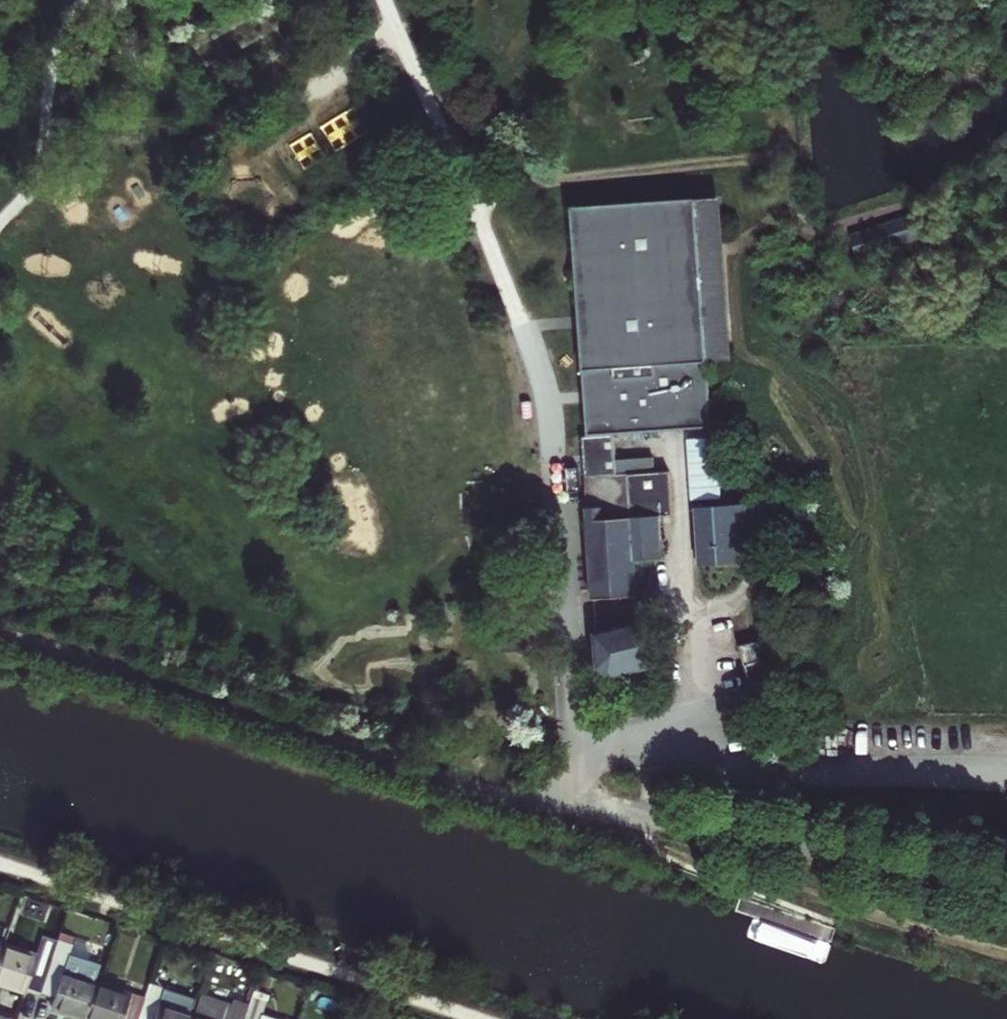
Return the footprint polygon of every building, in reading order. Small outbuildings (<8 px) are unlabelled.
[(355,106),(320,128),(336,153),(371,131),(355,106)] [(312,132),(290,145),(305,171),(328,157),(312,132)] [(691,198),(704,360),(728,358),(714,196),(691,198)] [(602,680),(652,668),(641,620),(639,590),(637,557),(661,554),(658,515),(670,513),(665,469),(613,473),(610,434),(710,425),(704,360),(691,198),(566,208),(574,310),(585,436),(582,436),(595,598),(621,596),(622,608),(628,608),(630,627),(598,635),(602,680)] [(927,209),(848,234),(856,259),(935,234),(927,209)] [(756,508),(695,512),(698,568),(759,565),(756,508)] [(12,989),(13,985),(31,991),(43,957),(46,949),(49,939),(33,933),(26,952),(0,943),(0,985),(12,989)] [(31,991),(45,996),(41,1009),(73,1018),(74,1018),(87,981),(92,964),(59,953),(63,943),(49,939),(46,949),(43,957),(31,991)] [(87,981),(74,1018),(128,1018),(135,997),(87,981)] [(135,997),(128,1018),(182,1018),(188,1000),(140,984),(135,997)] [(189,997),(188,1000),(182,1018),(234,1018),(237,1009),(242,995),(227,991),(222,1006),(190,995),(189,997)] [(237,1009),(234,1018),(267,1018),(237,1009)]
